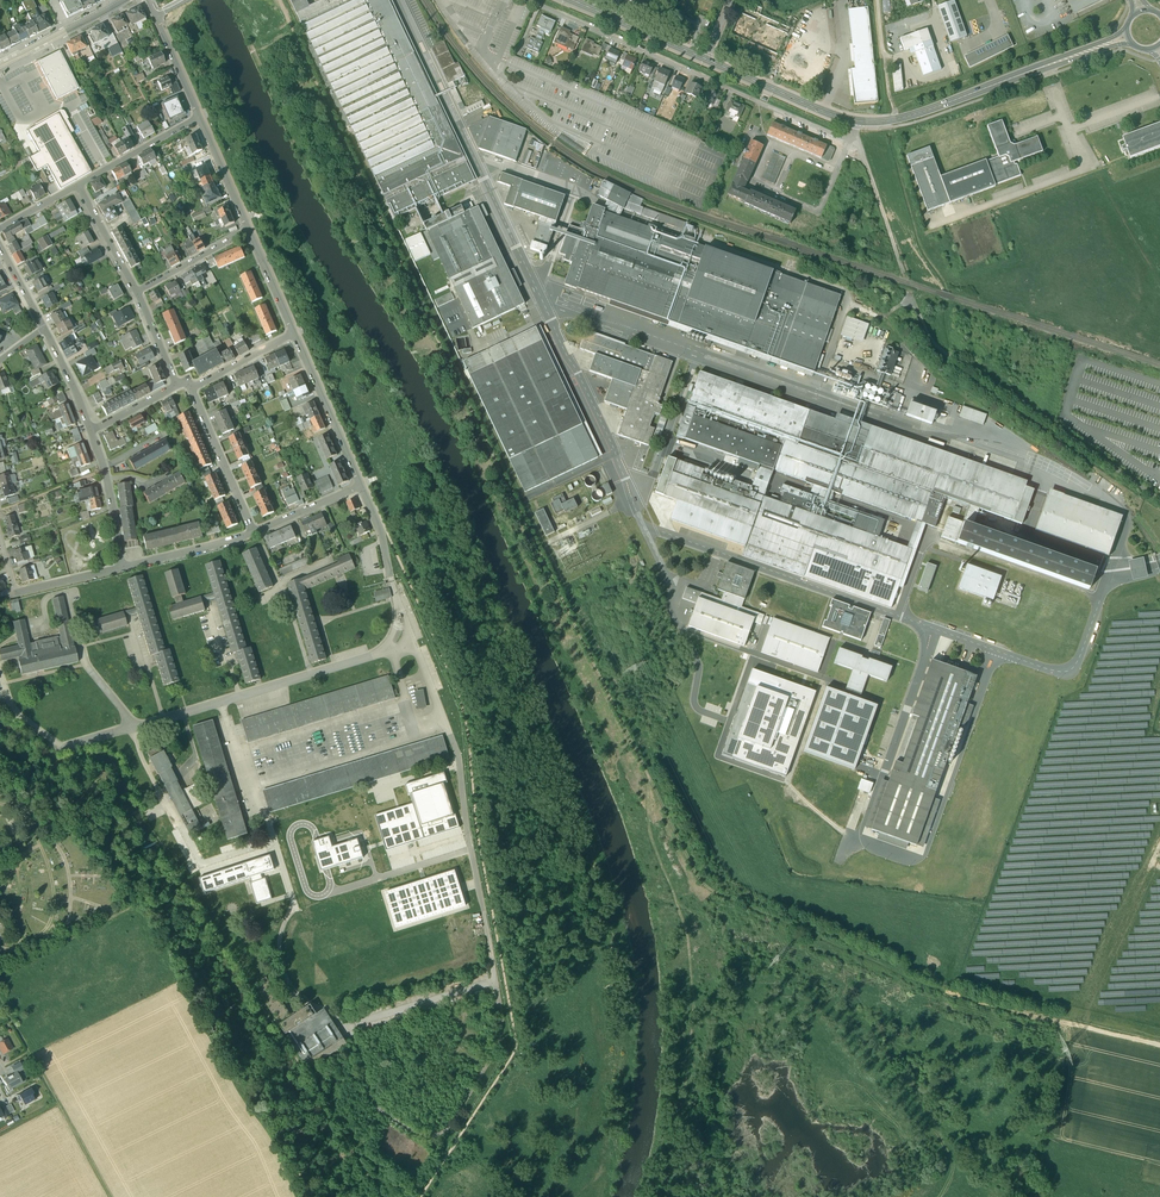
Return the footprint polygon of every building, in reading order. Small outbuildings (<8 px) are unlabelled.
[(37,19),(33,10),(36,8),(32,0),(28,0),(22,3),(31,22),(37,19)] [(61,4),(59,5),(66,19),(81,12),(82,12),(83,11),(78,0),(77,0),(69,0),(61,4)] [(78,0),(83,11),(95,5),(92,0),(78,0)] [(310,8),(306,0),(290,0),(301,24),(302,24),(352,0),(326,0),(310,8)] [(302,24),(350,126),(383,195),(384,195),(391,210),(395,219),(474,181),(388,0),(352,0),(302,24)] [(629,2),(647,10),(648,5),(651,7),(653,1),(657,3),(658,0),(630,0),(629,2)] [(956,0),(955,0),(939,5),(950,42),(967,36),(956,0)] [(1076,12),(1101,0),(1070,0),(1076,12)] [(134,10),(135,10),(130,13),(130,12),(126,14),(126,15),(131,26),(140,22),(141,24),(145,22),(144,20),(145,19),(139,8),(138,9),(138,8),(134,10),(135,10),(134,10)] [(868,8),(848,10),(855,69),(850,70),(854,105),(878,103),(868,8)] [(37,19),(31,22),(37,34),(50,28),(44,16),(37,19)] [(127,26),(122,16),(111,22),(116,32),(117,34),(122,32),(123,31),(122,28),(127,26)] [(555,22),(542,16),(537,26),(540,28),(539,30),(545,33),(546,30),(551,33),(555,22)] [(30,26),(26,28),(25,26),(23,27),(24,29),(29,39),(37,34),(31,22),(28,23),(30,26)] [(18,26),(12,29),(14,32),(20,43),(29,39),(24,29),(20,31),(18,26)] [(102,26),(90,32),(92,35),(96,43),(108,37),(102,26)] [(570,32),(561,28),(554,43),(555,43),(559,44),(558,45),(559,45),(560,44),(568,46),(567,49),(572,50),(571,51),(572,51),(574,47),(578,38),(572,36),(571,36),(570,37),(568,35),(570,32)] [(927,29),(900,39),(904,51),(913,48),(931,41),(927,29)] [(14,32),(5,36),(4,33),(2,34),(4,37),(10,48),(20,43),(14,32)] [(1007,36),(965,57),(970,68),(1012,47),(1007,36)] [(4,37),(0,39),(0,53),(10,48),(4,37)] [(80,37),(66,45),(69,50),(73,57),(78,55),(77,53),(86,48),(80,37)] [(542,39),(536,37),(535,40),(531,38),(526,48),(538,53),(543,43),(541,42),(542,39)] [(594,43),(586,40),(582,51),(586,53),(587,52),(598,56),(600,52),(601,51),(602,48),(601,48),(596,46),(595,47),(592,46),(594,43)] [(350,126),(310,41),(306,43),(347,128),(350,126)] [(941,70),(931,41),(913,48),(923,76),(941,70)] [(455,65),(444,43),(431,49),(448,84),(453,82),(465,77),(458,63),(455,65)] [(73,57),(69,50),(66,52),(72,64),(75,63),(73,57)] [(619,54),(609,50),(606,58),(605,59),(610,61),(609,64),(613,66),(615,63),(616,64),(618,58),(617,58),(619,54)] [(38,62),(57,100),(79,89),(60,51),(38,62)] [(160,54),(152,58),(156,68),(165,64),(160,54)] [(135,63),(143,59),(140,55),(133,59),(135,63)] [(624,61),(622,66),(627,68),(633,70),(634,65),(636,60),(635,61),(627,57),(628,55),(627,55),(624,61)] [(152,70),(156,68),(152,58),(147,60),(152,70)] [(653,66),(644,62),(639,71),(644,74),(645,72),(650,74),(653,67),(653,66)] [(900,65),(892,66),(895,92),(903,90),(900,65)] [(654,83),(652,88),(661,92),(670,72),(661,68),(654,83)] [(138,82),(144,80),(141,74),(135,76),(136,80),(138,82)] [(684,80),(676,77),(672,87),(679,90),(684,80)] [(160,81),(163,80),(162,78),(154,82),(157,88),(159,87),(157,83),(160,81)] [(163,80),(160,81),(157,83),(159,87),(161,91),(171,87),(167,78),(163,80)] [(453,82),(448,84),(463,117),(468,114),(484,106),(482,101),(465,109),(453,82)] [(701,88),(691,83),(687,94),(696,98),(701,88)] [(617,93),(625,96),(626,94),(628,88),(629,87),(625,85),(623,90),(622,90),(621,91),(618,90),(617,93)] [(718,95),(708,91),(707,94),(706,94),(702,103),(707,105),(708,103),(712,105),(713,105),(716,99),(718,95)] [(176,97),(161,105),(169,123),(185,116),(176,97)] [(721,101),(716,99),(713,105),(712,105),(711,109),(716,111),(721,101)] [(744,107),(731,101),(726,112),(731,114),(729,117),(734,119),(733,120),(737,122),(744,107)] [(490,103),(484,106),(488,113),(494,110),(490,103)] [(60,111),(35,126),(35,128),(58,115),(70,134),(74,132),(68,121),(68,120),(64,112),(60,111)] [(60,190),(91,173),(70,134),(58,115),(35,128),(28,132),(39,153),(29,159),(37,173),(47,168),(60,190)] [(99,116),(92,119),(95,126),(102,123),(99,116)] [(490,117),(469,128),(479,149),(490,117)] [(490,117),(479,149),(490,153),(501,121),(490,117)] [(147,121),(139,125),(140,127),(137,128),(143,139),(154,133),(147,121)] [(501,121),(490,153),(515,162),(526,130),(501,121)] [(1010,144),(1002,121),(987,126),(997,152),(999,157),(986,162),(986,160),(940,177),(933,159),(911,167),(927,212),(995,187),(995,185),(1007,181),(1021,176),(1017,164),(1015,165),(1014,163),(1043,152),(1037,137),(1014,146),(1010,144)] [(109,137),(114,135),(108,123),(104,124),(109,137)] [(782,127),(772,123),(767,135),(785,143),(788,137),(787,136),(790,131),(785,129),(785,128),(782,127)] [(1123,138),(1126,146),(1122,148),(1124,152),(1128,151),(1131,159),(1159,148),(1159,124),(1123,138)] [(128,126),(123,129),(128,138),(133,135),(128,126)] [(798,134),(790,131),(787,136),(788,137),(785,143),(803,151),(806,145),(807,145),(809,139),(801,136),(801,135),(798,134)] [(129,139),(132,145),(137,142),(134,136),(129,139)] [(196,136),(187,140),(187,141),(190,147),(200,143),(196,136)] [(114,148),(121,143),(119,139),(112,143),(114,148)] [(129,139),(121,143),(126,153),(129,151),(133,148),(132,145),(129,139)] [(817,142),(814,140),(814,141),(809,139),(807,145),(806,145),(803,151),(821,159),(827,147),(826,146),(817,142)] [(184,150),(190,147),(187,141),(181,144),(184,150)] [(763,147),(751,141),(747,151),(746,150),(745,153),(746,154),(743,159),(755,164),(763,147)] [(121,143),(114,148),(119,156),(124,154),(126,153),(121,143)] [(200,143),(190,147),(194,155),(203,151),(200,143)] [(832,149),(827,146),(826,146),(827,147),(821,159),(827,161),(827,160),(829,160),(833,151),(832,149)] [(929,148),(907,156),(911,167),(933,159),(929,148)] [(528,165),(533,151),(527,149),(522,163),(528,165)] [(155,159),(150,150),(144,154),(149,162),(155,159)] [(774,151),(766,169),(778,174),(786,157),(774,151)] [(149,162),(144,154),(138,157),(143,166),(149,162)] [(755,164),(743,159),(735,177),(747,182),(748,182),(755,164)] [(30,161),(23,165),(25,170),(27,169),(30,175),(37,172),(30,161)] [(131,173),(126,164),(119,168),(124,177),(131,173)] [(206,166),(197,170),(199,176),(201,181),(210,177),(206,166)] [(124,177),(119,168),(111,172),(116,181),(124,177)] [(766,169),(762,178),(774,183),(778,174),(766,169)] [(523,181),(500,173),(497,182),(513,187),(507,205),(504,204),(513,208),(514,207),(522,181),(523,181)] [(210,177),(201,181),(202,182),(204,187),(213,183),(210,177)] [(735,177),(728,195),(745,202),(749,193),(743,190),(747,182),(735,177)] [(37,182),(39,186),(40,185),(42,190),(45,188),(41,179),(37,182)] [(105,188),(100,179),(90,184),(95,193),(100,190),(105,188)] [(523,181),(522,181),(514,207),(542,217),(555,221),(556,221),(565,196),(523,181)] [(623,208),(624,209),(641,215),(643,208),(640,207),(643,200),(627,193),(604,181),(601,186),(611,191),(607,200),(608,200),(620,207),(623,208)] [(213,183),(204,187),(207,193),(207,194),(216,190),(213,183)] [(42,190),(40,185),(39,186),(30,191),(32,194),(35,200),(41,197),(45,195),(42,190)] [(611,191),(601,186),(599,191),(599,195),(600,197),(607,200),(611,191)] [(98,198),(100,201),(107,197),(108,199),(114,196),(113,195),(115,194),(116,195),(119,193),(116,188),(103,195),(98,198)] [(108,199),(98,205),(102,213),(103,213),(112,208),(122,203),(129,199),(124,190),(123,191),(119,193),(116,195),(114,196),(108,199)] [(207,194),(208,197),(204,199),(207,204),(220,199),(218,193),(217,193),(216,190),(207,194)] [(768,199),(750,191),(749,193),(745,202),(745,204),(762,212),(768,199)] [(129,199),(122,203),(134,224),(141,220),(129,199)] [(785,206),(768,199),(762,212),(779,220),(785,206)] [(75,212),(69,200),(60,205),(66,217),(75,212)] [(605,209),(604,212),(615,216),(620,207),(608,200),(604,209),(605,209)] [(8,215),(6,211),(7,210),(4,204),(2,205),(0,206),(0,219),(8,215)] [(444,204),(437,207),(440,212),(446,209),(444,204)] [(65,221),(68,219),(66,217),(60,205),(57,207),(60,213),(61,216),(62,216),(63,218),(65,221)] [(577,289),(577,288),(604,212),(605,209),(604,209),(593,205),(586,224),(584,223),(582,230),(584,230),(581,239),(574,259),(572,258),(570,262),(572,263),(565,285),(577,289)] [(785,206),(779,220),(790,224),(796,211),(785,206)] [(219,212),(222,210),(221,207),(214,211),(215,213),(214,214),(213,214),(213,215),(213,216),(213,217),(215,222),(222,220),(219,212)] [(461,207),(423,225),(427,232),(464,213),(461,207)] [(478,207),(470,211),(464,213),(427,232),(439,258),(440,259),(473,329),(516,308),(525,304),(478,207)] [(112,208),(103,213),(108,223),(117,218),(112,208)] [(222,210),(219,212),(222,220),(231,216),(228,208),(222,210)] [(660,214),(643,208),(641,215),(658,221),(660,214)] [(205,214),(204,210),(191,215),(194,222),(206,216),(205,214)] [(678,324),(705,248),(618,217),(615,216),(604,212),(577,288),(678,324)] [(694,226),(660,214),(658,221),(691,233),(694,226)] [(38,222),(41,227),(47,223),(43,216),(37,220),(38,222)] [(231,216),(222,220),(224,226),(225,227),(235,223),(231,216)] [(555,221),(542,217),(539,223),(553,228),(555,221)] [(27,220),(19,224),(23,230),(24,229),(30,226),(27,220)] [(38,222),(31,225),(34,231),(41,227),(38,222)] [(553,228),(539,223),(530,249),(544,253),(554,228),(553,228)] [(19,224),(3,233),(7,240),(12,237),(12,236),(13,236),(23,230),(19,224)] [(30,226),(24,229),(27,235),(34,231),(31,225),(30,226)] [(582,230),(569,225),(566,234),(581,239),(584,230),(582,230)] [(63,227),(47,236),(49,239),(65,230),(63,227)] [(130,245),(120,228),(111,233),(121,250),(129,246),(130,245)] [(427,232),(415,237),(406,241),(416,262),(431,255),(434,261),(440,259),(439,258),(427,232)] [(87,233),(82,235),(82,236),(77,239),(79,243),(81,242),(84,248),(87,247),(93,244),(87,233)] [(22,244),(17,246),(20,252),(31,245),(35,242),(30,234),(19,241),(22,244)] [(581,239),(566,234),(559,254),(565,256),(564,260),(570,262),(572,258),(574,259),(581,239)] [(12,237),(7,240),(9,244),(16,241),(13,236),(12,236),(12,237)] [(47,236),(37,241),(39,245),(36,247),(39,253),(52,245),(49,239),(47,236)] [(196,242),(193,244),(198,253),(205,249),(200,239),(196,242)] [(17,246),(15,243),(7,247),(12,256),(20,252),(17,246)] [(187,247),(185,248),(188,252),(190,257),(198,253),(193,244),(187,247)] [(20,252),(19,252),(20,253),(20,254),(22,254),(33,247),(31,245),(20,252)] [(129,246),(121,250),(124,257),(133,252),(129,246)] [(84,248),(78,252),(79,255),(88,250),(87,247),(84,248)] [(165,251),(164,251),(168,257),(166,258),(167,259),(172,267),(180,263),(178,260),(181,258),(177,253),(175,254),(175,253),(171,247),(165,251)] [(226,254),(214,259),(217,266),(219,269),(245,258),(240,247),(229,252),(226,254)] [(165,251),(163,248),(158,250),(159,250),(158,251),(163,260),(166,258),(168,257),(164,251),(165,251)] [(773,272),(705,248),(678,324),(746,348),(773,272)] [(79,255),(81,259),(85,257),(90,253),(89,250),(79,255)] [(90,253),(85,257),(89,265),(101,258),(97,250),(90,253)] [(20,254),(20,253),(19,252),(20,252),(12,256),(17,266),(24,262),(20,254)] [(133,252),(124,257),(127,262),(136,257),(133,252)] [(136,257),(127,262),(131,269),(133,267),(139,264),(140,264),(136,257)] [(217,266),(214,259),(206,262),(210,269),(217,266)] [(41,270),(36,261),(31,264),(24,268),(29,277),(41,270)] [(203,265),(192,271),(196,279),(201,276),(207,272),(203,265)] [(192,271),(182,277),(186,284),(190,282),(196,279),(192,271)] [(251,272),(241,277),(252,303),(263,299),(258,287),(256,284),(251,272)] [(784,276),(773,272),(746,348),(814,372),(841,296),(787,277),(784,276)] [(35,282),(33,284),(38,293),(48,288),(42,278),(41,279),(35,282)] [(175,283),(171,285),(170,284),(165,287),(170,296),(180,291),(175,283)] [(117,285),(108,291),(108,292),(114,301),(123,296),(117,285)] [(106,287),(99,291),(102,296),(108,292),(108,291),(106,287)] [(156,291),(149,295),(153,303),(154,302),(160,299),(156,291)] [(451,293),(435,301),(438,308),(454,300),(451,293)] [(57,303),(52,294),(41,299),(41,300),(42,300),(47,309),(57,304),(57,303)] [(12,295),(0,301),(0,312),(2,311),(3,313),(12,309),(18,305),(12,295)] [(192,308),(187,298),(181,302),(186,311),(192,308)] [(18,305),(12,309),(15,314),(21,311),(18,305)] [(265,305),(255,310),(267,336),(277,331),(272,320),(271,317),(265,305)] [(118,313),(113,316),(119,328),(134,320),(130,313),(131,313),(128,307),(118,313)] [(173,310),(162,315),(164,319),(165,322),(168,330),(179,325),(173,310)] [(59,312),(51,316),(56,326),(65,322),(59,312)] [(870,325),(848,317),(841,336),(863,344),(870,325)] [(68,320),(56,326),(61,336),(72,330),(73,329),(68,320)] [(83,323),(73,329),(72,330),(74,333),(85,327),(83,323)] [(211,354),(217,351),(208,334),(202,324),(196,327),(201,337),(211,354)] [(179,325),(168,330),(172,338),(171,338),(173,340),(175,345),(185,340),(179,325)] [(536,328),(463,363),(467,371),(464,372),(466,376),(467,376),(469,380),(471,379),(525,493),(598,458),(536,328)] [(135,331),(125,337),(127,340),(122,342),(126,350),(132,347),(133,349),(140,346),(137,339),(139,337),(135,331)] [(248,338),(249,338),(245,331),(239,334),(241,337),(243,336),(245,340),(248,338)] [(249,338),(248,338),(252,345),(263,339),(259,332),(249,338)] [(673,362),(586,332),(580,349),(596,354),(590,371),(612,379),(604,402),(627,410),(618,435),(649,446),(655,429),(650,427),(655,413),(660,415),(663,406),(658,405),(673,362)] [(242,338),(237,341),(239,345),(235,348),(240,357),(249,351),(242,338)] [(69,340),(60,345),(63,351),(73,346),(72,344),(69,340)] [(213,343),(217,350),(220,355),(225,352),(219,340),(213,343)] [(96,342),(87,347),(89,351),(94,349),(98,346),(96,342)] [(73,346),(63,351),(67,359),(76,353),(74,349),(76,348),(75,345),(73,346)] [(31,361),(41,356),(37,346),(26,352),(31,361)] [(89,351),(84,354),(87,358),(91,356),(91,357),(97,354),(94,349),(89,351)] [(149,349),(142,353),(143,355),(139,357),(142,364),(153,358),(149,349)] [(898,353),(885,349),(877,371),(890,376),(898,353)] [(220,355),(217,350),(217,351),(211,354),(205,357),(213,371),(225,364),(220,355)] [(235,359),(230,350),(225,352),(220,355),(225,364),(235,359)] [(285,351),(275,355),(280,366),(284,365),(290,362),(285,351)] [(189,352),(180,357),(186,372),(195,368),(196,368),(194,363),(189,352)] [(275,355),(265,360),(270,371),(280,366),(275,355)] [(46,365),(41,356),(31,361),(35,369),(35,370),(38,369),(46,365)] [(87,358),(84,359),(85,360),(83,362),(82,361),(76,364),(83,376),(92,371),(91,370),(97,367),(91,357),(91,356),(87,358)] [(213,371),(205,357),(194,363),(196,368),(195,368),(200,377),(213,371)] [(120,361),(104,369),(107,375),(118,369),(119,371),(124,368),(120,361)] [(290,362),(284,365),(287,370),(290,371),(293,370),(290,362)] [(159,366),(149,370),(153,381),(155,385),(162,382),(165,381),(159,366)] [(254,367),(245,372),(250,383),(259,378),(254,367)] [(35,370),(35,369),(30,371),(33,377),(41,373),(38,369),(35,370)] [(52,371),(37,379),(40,384),(46,381),(50,388),(56,385),(54,380),(56,379),(52,371)] [(245,372),(235,376),(240,387),(250,383),(245,372)] [(868,432),(700,372),(688,406),(696,409),(685,439),(760,465),(773,470),(813,484),(834,492),(917,521),(921,523),(922,523),(925,513),(930,500),(932,492),(946,497),(969,505),(979,509),(1013,521),(1025,487),(868,432)] [(0,375),(0,390),(8,387),(6,382),(3,373),(0,375)] [(265,377),(268,384),(275,381),(272,374),(265,377)] [(300,376),(289,381),(294,390),(305,385),(300,376)] [(32,388),(40,384),(37,379),(29,383),(32,388)] [(105,380),(99,384),(102,390),(109,387),(105,380)] [(153,381),(145,385),(131,393),(136,401),(150,394),(149,394),(158,389),(155,385),(153,381)] [(224,384),(214,388),(219,399),(229,395),(224,384)] [(305,385),(294,390),(298,400),(309,395),(305,385)] [(214,388),(204,392),(209,403),(212,402),(219,399),(214,388)] [(56,396),(63,393),(61,389),(56,392),(51,394),(54,399),(56,397),(56,396)] [(896,395),(887,391),(882,406),(891,409),(896,395)] [(131,393),(131,392),(117,399),(121,408),(122,408),(136,401),(131,393)] [(58,401),(65,397),(63,393),(56,396),(56,397),(58,401)] [(891,409),(891,410),(896,412),(902,395),(897,394),(896,395),(891,409)] [(172,410),(171,409),(176,406),(172,397),(161,403),(167,415),(170,414),(172,413),(172,410)] [(116,399),(102,407),(107,416),(121,408),(117,399),(116,399)] [(912,399),(906,415),(932,425),(936,413),(921,407),(922,403),(912,399)] [(239,400),(231,404),(233,408),(241,405),(239,400)] [(306,411),(315,407),(314,403),(303,408),(306,417),(308,416),(306,411)] [(67,404),(58,407),(60,411),(57,412),(59,416),(60,419),(62,418),(71,414),(67,404)] [(180,416),(176,406),(171,409),(172,410),(172,413),(170,414),(174,421),(178,417),(180,416)] [(687,406),(677,436),(685,439),(696,409),(688,406),(687,406)] [(960,418),(984,425),(988,414),(963,406),(960,418)] [(315,407),(306,411),(308,416),(310,420),(320,416),(315,407)] [(225,410),(214,415),(219,425),(230,420),(225,410)] [(179,418),(185,433),(196,428),(189,413),(179,418)] [(945,415),(940,413),(937,422),(946,425),(949,416),(945,415)] [(71,414),(62,418),(66,428),(75,424),(71,414)] [(129,422),(133,430),(137,428),(138,430),(143,428),(142,426),(146,424),(141,415),(129,422)] [(320,416),(310,420),(314,429),(324,425),(320,416)] [(230,420),(219,425),(223,435),(234,430),(233,427),(230,420)] [(308,428),(305,422),(298,425),(301,431),(308,428)] [(155,431),(151,425),(144,429),(147,435),(155,431)] [(324,425),(314,429),(312,431),(313,435),(326,430),(324,425)] [(71,430),(73,436),(79,434),(77,428),(71,430)] [(185,433),(193,452),(204,446),(196,428),(185,433)] [(115,440),(111,432),(102,436),(108,446),(107,446),(110,451),(118,447),(119,448),(126,444),(123,438),(117,441),(116,440),(115,440)] [(73,436),(72,436),(75,443),(82,441),(79,434),(73,436)] [(240,434),(229,439),(233,448),(234,451),(235,451),(239,460),(242,459),(249,456),(240,434)] [(328,436),(318,440),(327,460),(337,455),(333,447),(334,447),(332,444),(328,436)] [(166,440),(147,450),(153,460),(172,450),(166,440)] [(83,443),(67,449),(71,459),(77,457),(86,454),(83,443)] [(212,464),(204,446),(193,452),(201,469),(208,466),(212,464)] [(147,450),(129,460),(135,471),(153,460),(147,450)] [(9,454),(12,464),(19,462),(16,452),(9,454)] [(86,454),(77,457),(81,467),(90,464),(86,454)] [(77,468),(81,467),(77,457),(71,459),(72,463),(74,462),(77,469),(77,468)] [(664,496),(675,465),(677,460),(669,457),(656,493),(664,496)] [(245,465),(242,467),(246,476),(245,476),(247,479),(251,489),(255,487),(262,484),(252,462),(245,465)] [(340,462),(330,466),(338,486),(348,481),(345,473),(344,470),(340,462)] [(756,494),(732,486),(675,465),(664,496),(752,527),(763,497),(756,494)] [(763,497),(773,470),(760,465),(752,487),(758,489),(756,494),(763,497)] [(80,475),(77,468),(77,469),(70,471),(73,477),(80,475)] [(209,469),(203,472),(205,479),(212,476),(209,469)] [(0,476),(0,480),(2,487),(11,484),(9,475),(8,473),(0,476)] [(15,473),(9,475),(11,484),(17,482),(15,473)] [(169,479),(162,483),(168,493),(186,483),(180,473),(172,477),(169,478),(169,479)] [(220,484),(216,474),(212,476),(205,479),(215,501),(222,498),(226,496),(222,487),(220,483),(220,484)] [(307,475),(297,479),(303,492),(304,492),(313,488),(307,475)] [(328,476),(314,482),(320,494),(333,488),(328,476)] [(732,486),(756,494),(758,489),(752,487),(734,481),(732,486)] [(129,483),(117,485),(118,493),(119,501),(120,508),(131,507),(132,507),(129,483)] [(151,489),(143,493),(149,504),(168,493),(162,483),(154,487),(151,489)] [(11,484),(2,487),(5,497),(15,494),(12,485),(11,484)] [(608,484),(603,486),(607,496),(612,493),(608,484)] [(834,492),(813,484),(810,495),(830,502),(834,492)] [(810,495),(783,485),(780,492),(813,503),(828,509),(835,511),(837,504),(830,502),(810,495)] [(96,487),(79,491),(81,502),(85,501),(89,500),(99,498),(96,487)] [(281,490),(286,500),(297,495),(294,489),(290,490),(289,487),(281,490)] [(1025,487),(1013,521),(1022,525),(1026,511),(1028,512),(1030,508),(1028,507),(1034,490),(1025,487)] [(257,494),(254,495),(258,505),(259,508),(263,517),(274,513),(265,491),(257,494)] [(946,497),(932,492),(930,500),(925,513),(922,523),(935,528),(946,497)] [(574,499),(566,502),(562,494),(552,499),(553,502),(550,504),(556,515),(564,511),(565,513),(578,507),(574,499)] [(297,495),(286,500),(289,506),(297,502),(299,501),(297,495)] [(1122,522),(1047,495),(1035,530),(1110,556),(1122,522)] [(18,496),(7,499),(9,505),(19,501),(18,496)] [(828,509),(813,503),(810,513),(763,497),(752,527),(753,528),(747,544),(807,566),(813,549),(901,581),(906,567),(909,569),(911,564),(907,563),(912,550),(907,548),(879,538),(878,538),(824,519),(826,514),(828,509)] [(99,498),(89,500),(91,511),(101,508),(99,498)] [(356,498),(346,503),(351,513),(351,512),(353,516),(356,515),(354,511),(361,508),(356,498)] [(233,512),(229,502),(225,504),(218,507),(227,529),(238,524),(234,515),(233,512)] [(884,521),(858,512),(837,504),(835,511),(856,519),(854,524),(826,514),(824,519),(878,538),(879,538),(884,521)] [(979,509),(969,505),(963,523),(948,518),(941,537),(1089,590),(1096,570),(973,526),(979,509)] [(119,509),(122,525),(134,523),(131,507),(120,508),(119,509)] [(555,532),(544,509),(535,513),(546,536),(555,532)] [(88,511),(81,512),(83,520),(90,517),(89,511),(88,511)] [(322,514),(311,519),(315,529),(322,525),(323,527),(327,525),(322,514)] [(14,515),(4,518),(7,528),(16,525),(14,515)] [(315,529),(311,519),(302,522),(308,537),(317,533),(315,529)] [(917,521),(907,548),(912,550),(921,523),(917,521)] [(365,522),(356,526),(361,536),(370,532),(365,522)] [(134,523),(122,525),(124,542),(128,542),(131,541),(134,541),(136,540),(134,523)] [(199,523),(181,528),(184,541),(202,537),(199,523)] [(16,525),(7,528),(10,538),(19,535),(16,525)] [(218,525),(205,529),(208,536),(221,532),(218,525)] [(291,527),(266,538),(271,549),(296,538),(291,527)] [(166,545),(184,541),(181,528),(162,532),(166,545)] [(146,550),(166,545),(162,532),(143,537),(146,550)] [(363,541),(361,537),(351,541),(353,546),(363,541)] [(24,548),(14,551),(15,556),(16,556),(18,562),(26,560),(28,560),(25,550),(24,548)] [(273,587),(256,548),(243,554),(259,593),(273,587)] [(339,564),(302,580),(302,579),(287,584),(312,664),(326,659),(305,590),(355,568),(349,554),(337,560),(339,564)] [(307,557),(277,571),(280,577),(310,564),(307,557)] [(220,561),(206,566),(214,593),(215,598),(233,654),(237,653),(246,684),(261,679),(251,648),(247,649),(220,561)] [(754,572),(727,563),(717,590),(724,592),(721,600),(700,593),(688,626),(744,646),(750,629),(756,613),(741,607),(744,600),(754,572)] [(929,592),(937,566),(927,563),(919,589),(929,592)] [(959,590),(995,600),(1002,576),(967,565),(959,590)] [(1142,565),(1134,567),(1136,574),(1144,572),(1142,565)] [(30,567),(19,570),(23,583),(34,580),(30,567)] [(186,594),(178,570),(165,574),(173,598),(175,598),(177,605),(184,603),(181,596),(186,594)] [(165,651),(142,576),(127,580),(136,609),(137,613),(150,656),(154,655),(164,686),(178,681),(169,650),(165,651)] [(384,590),(374,593),(377,601),(386,599),(388,598),(386,590),(384,591),(384,590)] [(214,593),(201,597),(203,602),(215,598),(214,593)] [(30,644),(24,620),(13,622),(19,645),(0,650),(0,655),(1,661),(21,656),(22,659),(18,660),(22,675),(78,662),(75,647),(74,647),(63,597),(52,599),(60,637),(58,638),(58,637),(35,642),(35,643),(30,644)] [(177,605),(169,607),(173,620),(205,610),(203,602),(201,597),(184,603),(177,605)] [(18,599),(9,601),(11,611),(16,610),(17,613),(21,612),(18,599)] [(850,606),(832,600),(829,606),(832,607),(832,608),(831,608),(827,620),(828,620),(827,622),(824,621),(822,627),(840,633),(840,632),(844,633),(843,635),(861,641),(863,634),(860,633),(861,632),(862,633),(866,621),(865,620),(866,619),(868,620),(871,613),(853,607),(852,610),(848,609),(850,606)] [(136,609),(123,612),(124,617),(137,613),(136,609)] [(123,612),(94,621),(98,634),(127,625),(124,617),(123,612)] [(884,618),(874,646),(881,648),(890,620),(884,618)] [(830,639),(773,619),(761,652),(818,672),(830,639)] [(753,630),(750,629),(744,646),(748,647),(753,630)] [(702,641),(700,647),(706,649),(708,643),(702,641)] [(732,665),(736,653),(724,649),(720,661),(732,665)] [(868,661),(861,659),(862,657),(839,649),(834,663),(853,670),(844,694),(826,688),(804,751),(855,770),(856,766),(877,706),(859,699),(868,675),(887,682),(892,667),(869,659),(868,661)] [(932,660),(871,830),(916,846),(946,762),(951,764),(963,731),(958,729),(976,676),(932,660)] [(241,721),(248,743),(395,698),(395,696),(393,691),(388,676),(241,721)] [(415,691),(419,710),(427,708),(424,690),(415,691)] [(248,834),(213,721),(193,727),(228,840),(248,834)] [(443,736),(263,791),(270,813),(364,784),(401,773),(449,758),(443,736)] [(159,746),(147,752),(150,758),(149,758),(150,759),(146,760),(148,764),(152,762),(158,774),(159,774),(170,768),(171,767),(168,762),(169,761),(169,762),(173,760),(170,754),(166,756),(166,757),(163,751),(162,752),(159,746)] [(186,753),(178,761),(181,764),(190,756),(186,753)] [(182,791),(170,768),(159,774),(186,826),(198,820),(192,810),(182,791)] [(444,773),(405,785),(408,796),(410,795),(446,784),(447,783),(444,773)] [(870,793),(874,782),(862,778),(858,789),(870,793)] [(446,784),(410,795),(412,803),(376,815),(386,849),(459,826),(446,784)] [(194,785),(182,791),(192,810),(204,804),(194,785)] [(198,820),(186,826),(189,832),(201,826),(198,820)] [(328,837),(312,841),(321,871),(363,858),(357,839),(331,847),(328,837)] [(268,855),(198,877),(203,892),(250,877),(261,873),(273,870),(268,855)] [(454,870),(386,891),(397,928),(466,906),(454,870)] [(261,873),(250,877),(252,882),(262,879),(261,873)] [(265,878),(262,879),(252,882),(250,883),(257,903),(272,898),(265,878)] [(266,977),(253,985),(301,1059),(300,1059),(303,1064),(304,1063),(309,1070),(321,1062),(320,1061),(347,1044),(324,1009),(316,1014),(311,1005),(292,1017),(266,977)] [(7,1040),(0,1043),(0,1048),(0,1049),(4,1054),(13,1049),(7,1040)] [(17,1073),(4,1080),(8,1086),(10,1090),(12,1088),(23,1083),(17,1073)] [(31,1088),(17,1096),(20,1102),(22,1101),(25,1106),(35,1100),(32,1095),(34,1094),(31,1088)] [(15,1111),(11,1104),(6,1107),(10,1114),(15,1111)] [(5,1106),(0,1109),(0,1110),(3,1116),(4,1119),(10,1116),(10,1114),(6,1107),(5,1106)]
